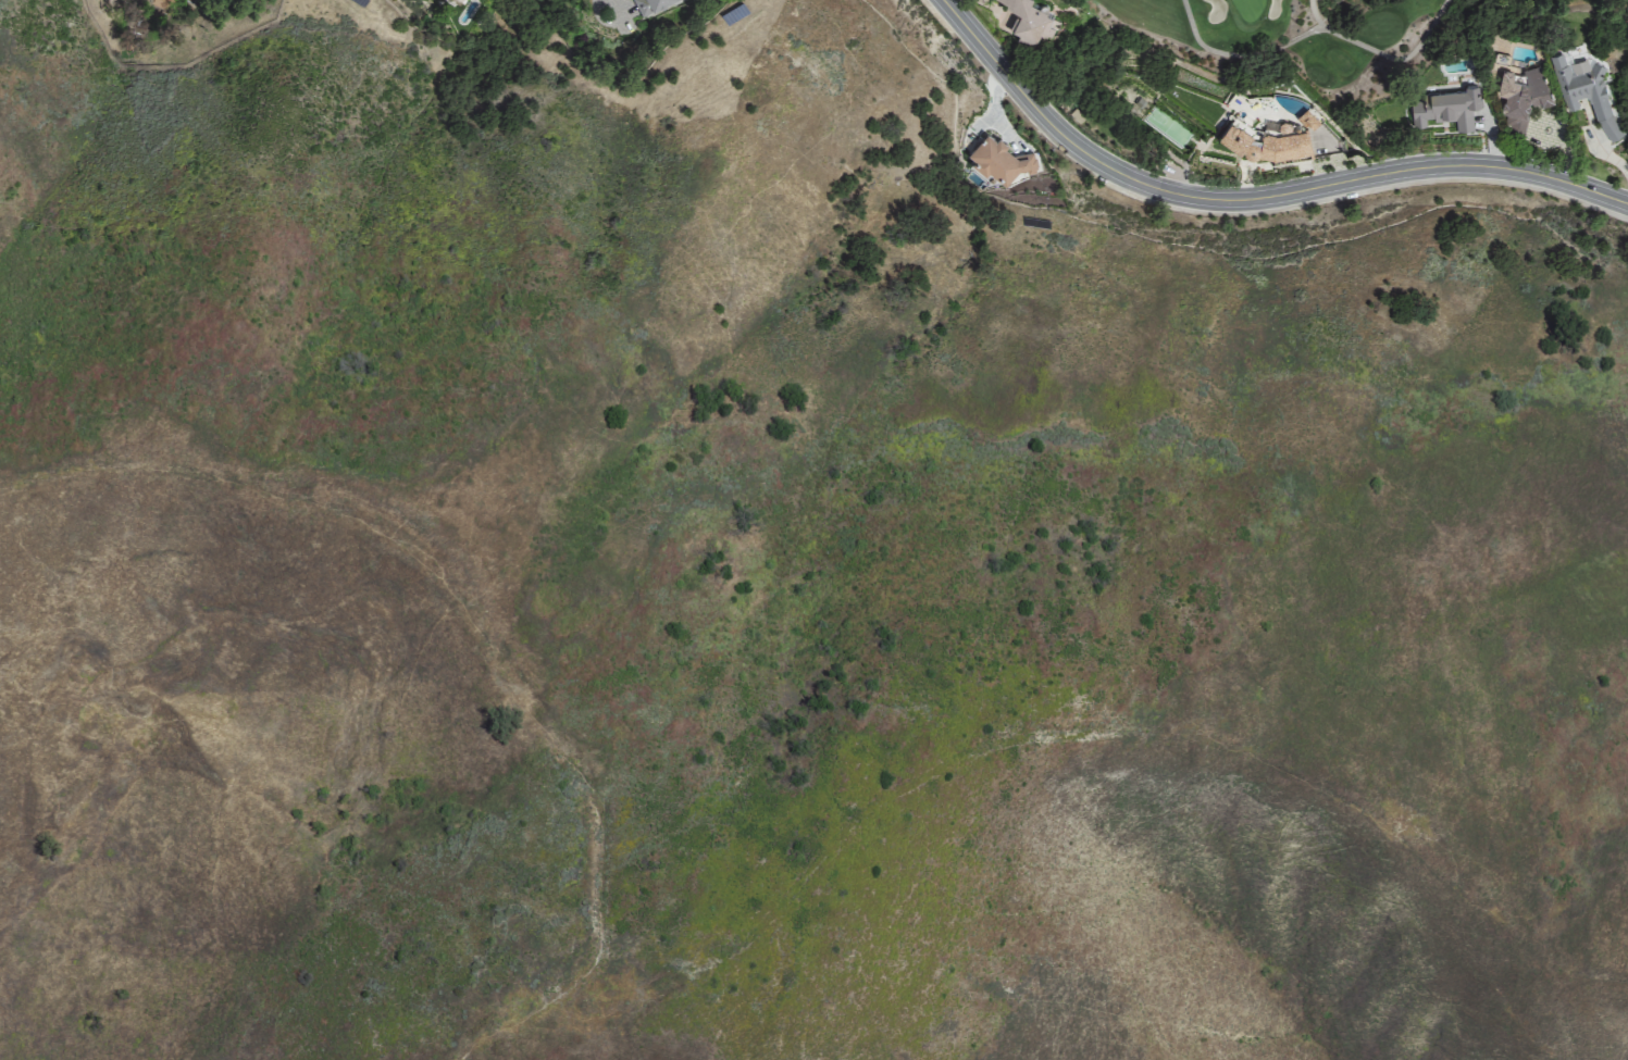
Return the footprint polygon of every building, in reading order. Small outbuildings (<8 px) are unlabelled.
[(679,0),(631,0),(640,19),(679,0)] [(1008,30),(1018,36),(1017,39),(1032,47),(1040,32),(1050,37),(1059,22),(1044,14),(1047,10),(1028,0),(994,0),(994,1),(1016,14),(1008,30)] [(1549,56),(1549,60),(1557,73),(1557,76),(1561,82),(1566,107),(1571,106),(1584,99),(1586,98),(1592,109),(1593,114),(1609,143),(1624,134),(1619,123),(1618,122),(1612,111),(1611,105),(1607,97),(1602,65),(1597,66),(1593,58),(1572,63),(1566,53),(1549,56)] [(1540,67),(1533,67),(1528,69),(1512,69),(1508,57),(1494,57),(1494,69),(1497,78),(1497,97),(1502,97),(1502,115),(1506,115),(1508,122),(1508,135),(1522,135),(1526,133),(1526,106),(1546,106),(1551,104),(1540,67)] [(1473,131),(1471,109),(1480,108),(1478,85),(1464,86),(1464,91),(1426,94),(1427,100),(1410,102),(1412,129),(1429,127),(1429,124),(1455,122),(1455,133),(1473,131)] [(1305,129),(1261,136),(1260,129),(1249,131),(1248,124),(1218,129),(1222,153),(1246,149),(1248,164),(1310,154),(1305,129)] [(967,157),(977,163),(972,169),(985,178),(988,175),(1005,188),(1019,169),(1029,176),(1041,161),(1026,150),(1020,158),(986,132),(967,157)]
